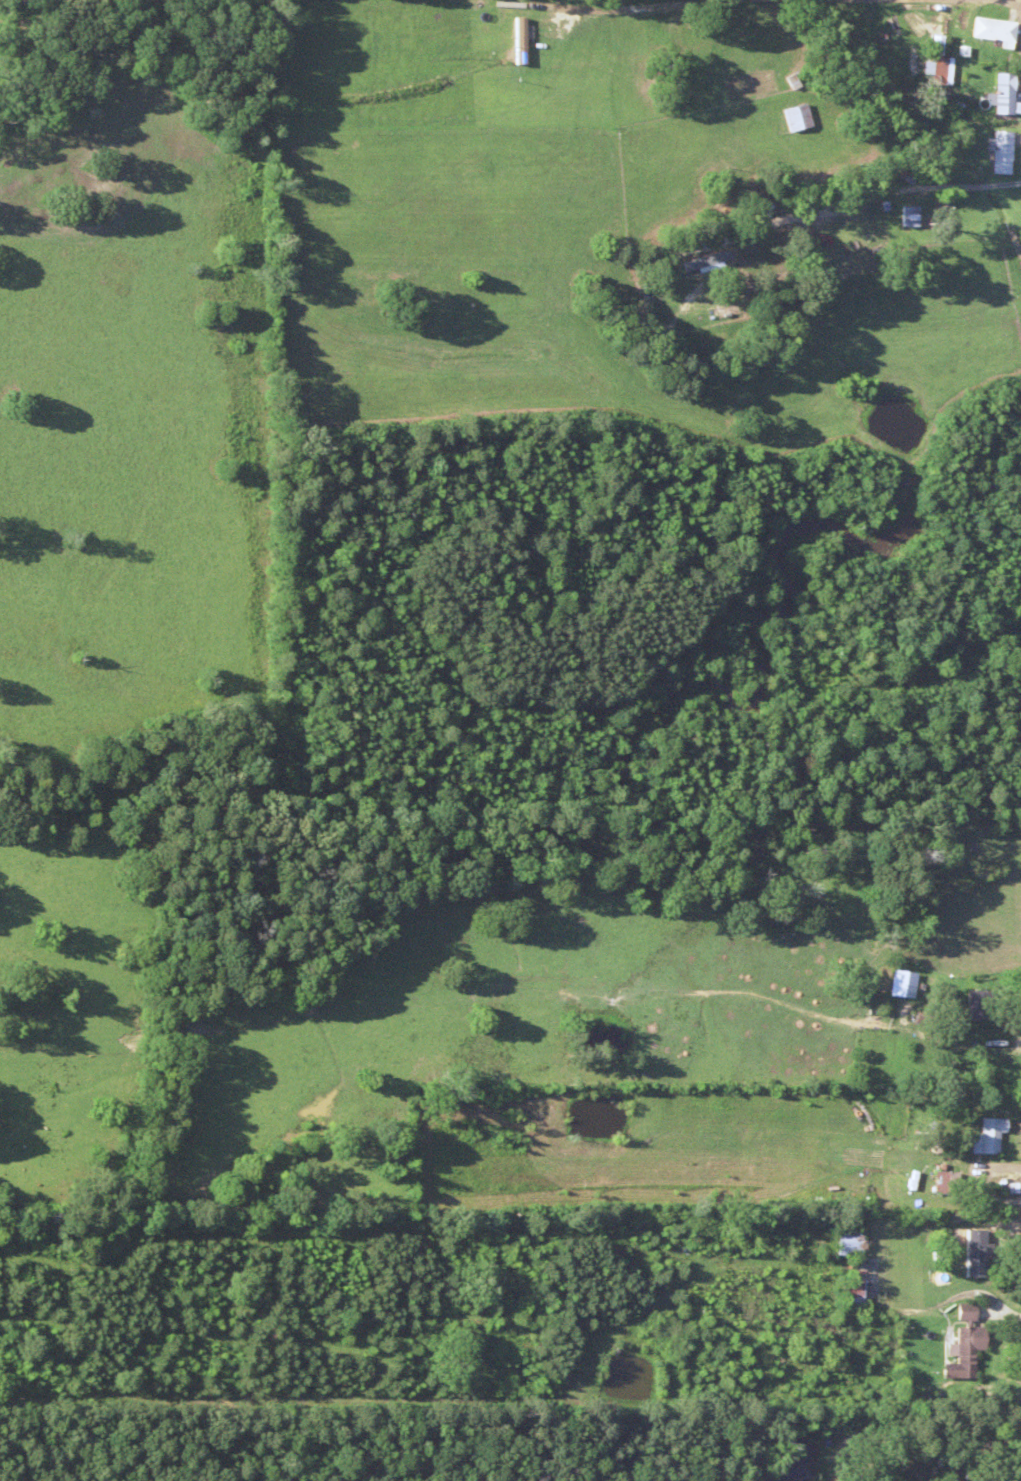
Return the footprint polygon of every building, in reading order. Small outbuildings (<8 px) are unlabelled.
[(1010,42),(1012,22),(970,16),(967,37),(1010,42)] [(1010,73),(991,72),(991,113),(1010,114),(1010,73)] [(808,125),(800,102),(778,109),(786,132),(808,125)] [(1008,130),(988,130),(988,173),(1007,173),(1008,130)] [(911,206),(898,206),(898,225),(912,225),(911,206)] [(887,997),(908,997),(908,979),(887,979),(887,997)] [(983,1021),(983,991),(963,991),(963,1021),(983,1021)] [(996,1117),(977,1117),(977,1153),(996,1153),(996,1117)] [(954,1171),(930,1170),(929,1194),(953,1195),(954,1171)] [(832,1228),(832,1255),(858,1255),(858,1228),(832,1228)] [(957,1266),(968,1266),(968,1230),(957,1230),(957,1266)] [(844,1281),(839,1281),(838,1306),(859,1306),(860,1258),(845,1257),(844,1281)] [(971,1378),(972,1349),(982,1350),(982,1326),(971,1326),(971,1304),(954,1303),(953,1344),(944,1344),(944,1355),(953,1355),(953,1363),(939,1363),(939,1377),(971,1378)]
